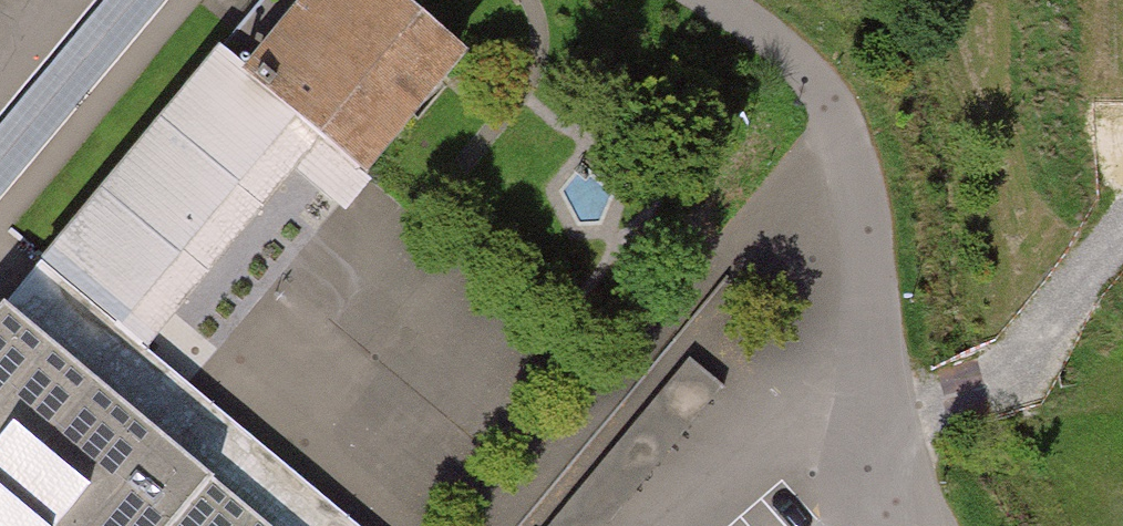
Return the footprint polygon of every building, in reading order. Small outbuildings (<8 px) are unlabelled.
[(146,341),(286,173),(329,209),(454,58),(384,0),(256,0),(43,256),(122,321),(146,341)] [(6,299),(0,306),(0,525),(280,525),(86,365),(6,299)] [(280,525),(370,525),(122,321),(86,365),(280,525)] [(735,378),(702,350),(548,525),(605,525),(735,378)]
